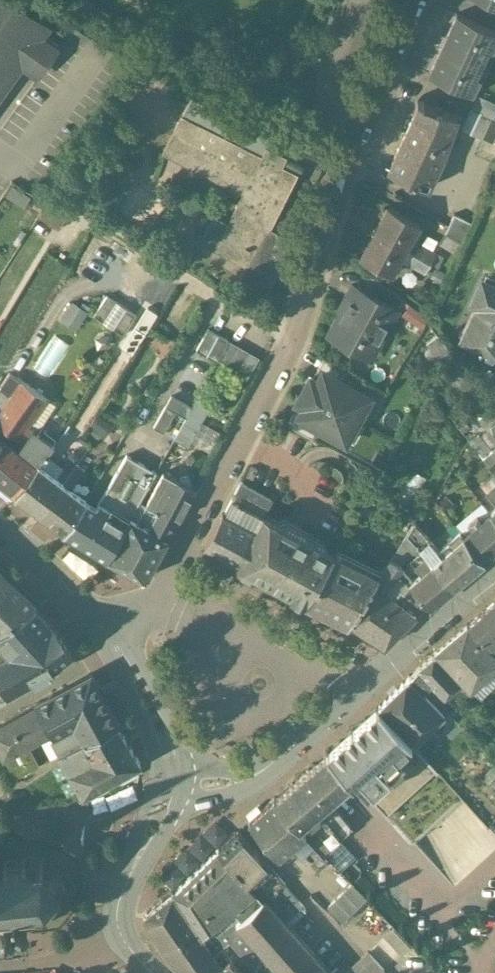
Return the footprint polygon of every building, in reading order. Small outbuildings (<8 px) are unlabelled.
[(22,57),(37,69),(59,37),(43,26),(50,17),(27,0),(0,0),(0,87),(22,57)] [(457,13),(429,73),(474,93),(475,90),(470,88),(494,34),(494,30),(457,13)] [(272,129),(191,88),(182,106),(182,105),(181,107),(163,142),(164,142),(163,143),(187,155),(187,156),(216,170),(243,183),(228,212),(217,207),(212,209),(202,229),(203,234),(214,239),(214,240),(248,256),(241,268),(243,274),(260,282),(265,280),(270,272),(271,271),(273,268),(273,266),(275,263),(276,262),(278,258),(277,257),(279,253),(281,253),(283,249),(282,247),(284,244),(280,238),(274,235),(277,228),(275,223),(267,219),(295,164),(297,165),(297,164),(296,163),(296,164),(282,156),(286,148),(286,147),(285,146),(285,147),(268,138),(272,129)] [(478,95),(473,107),(494,117),(494,114),(494,103),(478,95)] [(418,97),(388,161),(428,180),(458,116),(418,97)] [(481,112),(471,133),(493,143),(494,139),(494,118),(481,112)] [(420,216),(388,198),(375,223),(406,240),(420,216)] [(453,207),(447,225),(463,231),(469,213),(453,207)] [(406,240),(375,223),(361,248),(393,265),(406,240)] [(133,243),(115,232),(109,241),(127,253),(133,243)] [(423,232),(406,249),(424,266),(441,249),(423,232)] [(483,272),(473,293),(479,295),(466,325),(483,333),(481,338),(494,344),(494,278),(483,272)] [(396,300),(356,278),(330,327),(351,338),(356,329),(375,340),(396,300)] [(107,284),(94,304),(104,311),(117,291),(107,284)] [(87,300),(73,291),(66,301),(80,311),(87,300)] [(422,316),(428,306),(408,294),(402,303),(422,316)] [(127,297),(114,317),(123,324),(136,304),(127,297)] [(229,329),(208,318),(196,339),(217,350),(229,329)] [(150,325),(145,339),(163,345),(168,332),(150,325)] [(491,392),(490,393),(437,325),(428,332),(484,405),(480,408),(488,418),(494,421),(494,422),(494,397),(491,392)] [(70,338),(55,328),(37,356),(51,366),(70,338)] [(259,347),(229,330),(218,349),(238,360),(237,362),(248,367),(259,347)] [(348,360),(324,347),(317,359),(322,361),(323,360),(342,371),(348,360)] [(42,383),(22,368),(10,360),(1,373),(2,374),(0,377),(0,412),(3,414),(0,418),(0,442),(42,383)] [(342,371),(323,360),(322,361),(317,370),(310,366),(296,391),(303,395),(298,404),(298,405),(317,416),(345,431),(370,386),(342,371)] [(0,442),(0,469),(16,482),(40,452),(52,433),(53,433),(54,432),(43,423),(46,418),(40,413),(55,392),(42,383),(0,442)] [(192,395),(171,384),(165,394),(176,400),(186,405),(192,395)] [(186,405),(182,413),(183,413),(175,427),(187,434),(195,420),(192,418),(207,391),(197,386),(192,395),(186,405)] [(165,394),(154,415),(164,420),(176,400),(165,394)] [(317,416),(298,405),(298,404),(294,401),(287,413),(311,427),(317,416)] [(197,425),(216,429),(218,416),(199,412),(197,425)] [(78,424),(68,415),(54,432),(53,433),(63,442),(78,424)] [(494,431),(488,424),(485,427),(491,434),(494,431)] [(80,425),(67,445),(79,453),(92,433),(80,425)] [(494,431),(491,434),(480,443),(494,462),(494,432),(494,431)] [(127,442),(100,489),(97,494),(86,487),(64,520),(107,546),(131,505),(156,459),(127,442)] [(51,444),(44,455),(40,452),(16,482),(15,483),(39,501),(67,463),(61,458),(64,454),(54,447),(55,446),(53,444),(52,445),(51,444)] [(149,486),(182,502),(195,477),(190,474),(191,471),(190,466),(186,464),(181,466),(179,468),(164,460),(149,486)] [(67,463),(39,501),(64,520),(86,487),(70,475),(75,468),(67,463)] [(262,481),(240,469),(233,482),(256,495),(262,481)] [(256,495),(233,482),(224,501),(205,534),(235,551),(270,486),(262,481),(256,495)] [(182,502),(149,486),(147,490),(138,509),(168,526),(168,527),(182,502)] [(324,528),(288,508),(278,511),(264,503),(272,487),(270,486),(235,551),(237,552),(236,552),(238,553),(256,562),(255,563),(257,563),(269,569),(269,570),(270,571),(270,570),(276,573),(275,573),(277,574),(289,580),(289,581),(290,581),(303,588),(304,589),(305,588),(334,541),(327,537),(324,528)] [(489,501),(482,491),(477,495),(485,505),(489,501)] [(463,524),(484,548),(494,539),(494,509),(489,501),(485,505),(463,524)] [(138,509),(131,505),(107,546),(142,567),(147,565),(168,526),(138,509)] [(431,535),(417,518),(412,528),(424,541),(431,535)] [(432,551),(407,522),(404,526),(409,532),(406,535),(411,541),(409,547),(420,561),(409,571),(418,581),(430,594),(451,575),(431,551),(432,551)] [(463,524),(451,535),(449,532),(443,537),(445,539),(432,551),(431,551),(451,575),(484,548),(463,524)] [(379,564),(334,541),(305,588),(343,608),(349,609),(373,573),(379,564)] [(379,564),(373,573),(384,580),(402,556),(390,547),(385,554),(382,560),(379,564)] [(385,554),(380,551),(376,556),(382,560),(385,554)] [(0,569),(0,616),(35,591),(36,591),(7,563),(0,569)] [(384,580),(373,573),(349,609),(384,633),(415,602),(384,580)] [(430,594),(418,581),(413,586),(423,599),(430,594)] [(468,613),(494,640),(494,590),(468,613)] [(0,616),(0,626),(3,630),(10,639),(52,610),(35,591),(0,616)] [(53,611),(19,634),(20,635),(38,661),(73,637),(53,610),(53,611)] [(435,641),(469,676),(470,677),(478,685),(485,677),(477,668),(491,654),(494,651),(494,641),(494,640),(468,613),(435,641)] [(0,633),(0,641),(2,645),(10,640),(10,639),(3,630),(0,633)] [(38,661),(20,635),(3,645),(0,647),(0,683),(38,661)] [(469,676),(435,641),(409,664),(408,664),(408,665),(422,678),(431,671),(444,684),(445,684),(462,699),(479,685),(478,685),(470,677),(469,676)] [(36,690),(37,692),(0,712),(0,737),(15,765),(59,741),(117,711),(91,662),(90,662),(36,690)] [(408,665),(377,695),(414,732),(444,700),(422,678),(408,665)] [(414,732),(377,695),(326,741),(352,769),(354,765),(413,832),(463,786),(414,732)] [(471,698),(460,708),(488,737),(494,730),(494,723),(471,698)] [(117,711),(59,741),(64,750),(83,782),(140,750),(117,711)] [(326,741),(291,770),(316,799),(325,791),(325,792),(328,789),(329,789),(352,769),(326,741)] [(480,765),(492,776),(494,773),(494,750),(480,765)] [(291,770),(274,785),(299,814),(308,805),(316,799),(291,770)] [(274,785),(272,786),(272,787),(250,806),(279,842),(299,826),(299,836),(318,856),(328,846),(321,838),(313,829),(305,821),(299,814),(274,785)] [(349,813),(332,793),(331,794),(329,796),(325,792),(325,791),(316,799),(329,814),(337,824),(349,813)] [(316,799),(308,805),(311,808),(315,805),(327,816),(329,814),(316,799)] [(174,876),(229,818),(215,805),(161,863),(174,876)] [(327,816),(313,829),(321,838),(337,824),(329,814),(327,816)] [(272,853),(238,817),(218,838),(257,877),(257,876),(264,884),(277,898),(285,908),(302,892),(299,889),(284,872),(286,870),(271,854),(272,853)] [(339,826),(324,840),(341,858),(355,844),(339,826)] [(218,838),(174,881),(201,923),(235,897),(235,896),(243,890),(257,877),(218,838)] [(1,930),(2,927),(9,926),(11,929),(13,927),(12,925),(17,919),(19,920),(20,918),(24,917),(28,914),(27,909),(23,906),(19,906),(18,905),(16,906),(13,903),(13,898),(26,897),(26,904),(31,903),(30,897),(41,896),(45,901),(48,899),(45,893),(53,884),(61,886),(62,882),(55,880),(54,867),(60,863),(58,860),(52,863),(42,855),(44,848),(40,847),(38,854),(26,855),(26,848),(21,848),(21,855),(8,857),(7,850),(3,850),(3,857),(0,857),(0,929),(1,930)] [(351,870),(327,893),(342,910),(366,886),(351,870)] [(174,881),(145,903),(144,907),(191,972),(201,972),(223,958),(213,942),(201,923),(174,881)] [(241,904),(236,909),(243,917),(249,923),(277,898),(264,884),(248,898),(241,904)] [(247,895),(243,890),(235,896),(241,904),(248,898),(247,895)] [(277,898),(249,923),(268,946),(286,966),(315,941),(285,908),(277,898)] [(236,909),(209,931),(215,940),(229,928),(243,917),(236,909)] [(409,933),(393,916),(384,925),(385,926),(385,925),(400,941),(400,942),(409,933)] [(249,923),(243,917),(229,928),(230,929),(253,958),(264,949),(268,946),(249,923)] [(253,958),(230,929),(221,936),(245,965),(253,958)] [(240,969),(245,965),(221,936),(213,942),(223,958),(201,972),(244,972),(240,969)] [(338,966),(341,970),(343,972),(368,972),(384,957),(368,940),(338,966)] [(286,966),(291,972),(338,972),(341,970),(338,966),(315,941),(286,966)] [(264,949),(258,954),(254,957),(268,972),(276,972),(281,969),(264,949)] [(123,962),(117,972),(136,972),(123,962)]
